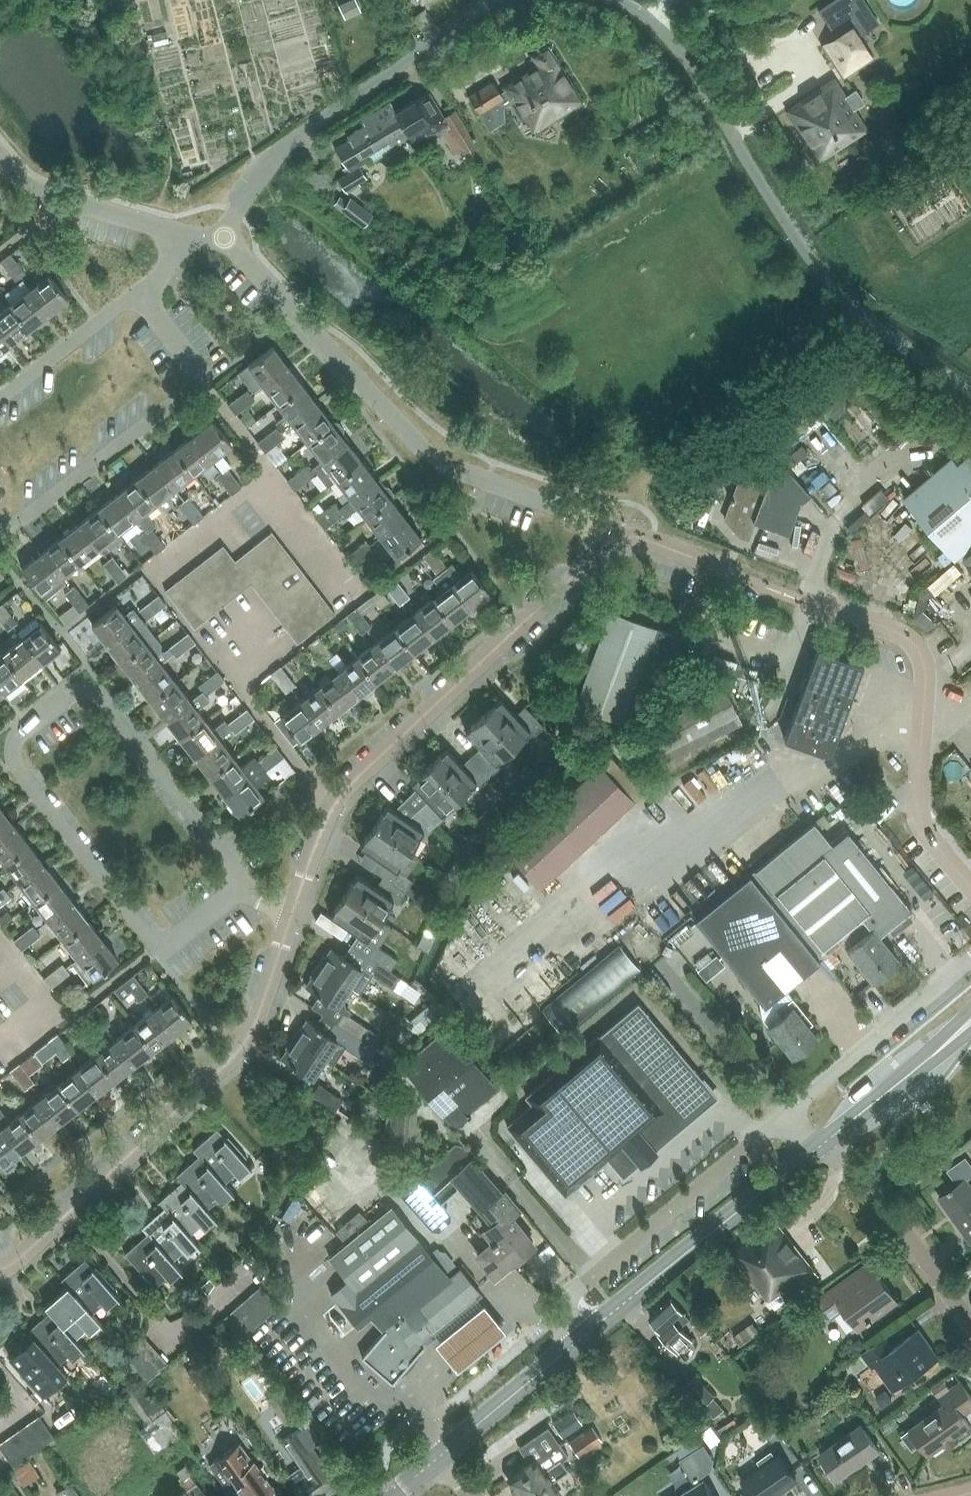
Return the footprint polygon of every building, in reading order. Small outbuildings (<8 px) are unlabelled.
[(338,4),(345,18),(360,11),(355,0),(347,0),(338,4)] [(818,10),(835,37),(824,44),(845,77),(874,59),(859,36),(878,24),(863,0),(834,0),(818,10)] [(529,120),(537,133),(584,103),(549,46),(533,56),(537,64),(502,86),(506,93),(502,95),(494,82),(470,97),(491,130),(506,121),(504,108),(513,103),(525,122),(529,120)] [(785,107),(819,163),(871,130),(837,80),(820,90),(818,87),(785,107)] [(407,132),(412,139),(414,142),(430,132),(433,138),(449,129),(443,117),(444,117),(429,92),(418,98),(416,96),(395,109),(408,131),(407,132)] [(369,178),(362,165),(367,162),(369,165),(374,161),(392,149),(393,150),(412,139),(407,132),(408,131),(392,105),(365,122),(370,130),(338,149),(352,172),(340,179),(348,194),(362,185),(361,183),(369,178)] [(444,117),(443,117),(449,129),(451,132),(455,139),(468,131),(456,110),(444,117)] [(459,146),(464,154),(477,147),(468,131),(455,139),(459,146)] [(340,198),(334,205),(362,227),(372,215),(351,199),(347,203),(340,198)] [(1,262),(7,269),(11,266),(13,269),(18,265),(10,255),(1,262)] [(11,266),(7,269),(16,281),(25,273),(18,265),(13,269),(11,266)] [(30,290),(49,314),(68,299),(49,275),(30,290)] [(11,304),(30,329),(49,314),(30,290),(11,304)] [(11,344),(30,329),(11,304),(0,313),(0,329),(11,344)] [(11,344),(0,329),(0,352),(11,344)] [(263,385),(286,367),(272,348),(238,373),(253,393),(263,385)] [(278,404),(301,386),(286,367),(263,385),(278,404)] [(293,423),(316,405),(301,386),(278,404),(285,414),(275,422),(283,431),(293,423)] [(247,390),(238,396),(242,402),(240,404),(244,409),(255,400),(247,390)] [(242,402),(238,396),(228,405),(236,415),(244,409),(240,404),(242,402)] [(836,401),(825,410),(834,420),(845,411),(836,401)] [(308,443),(331,424),(316,405),(293,423),(308,443)] [(213,420),(194,435),(213,459),(222,472),(230,466),(221,453),(232,444),(213,420)] [(331,424),(308,443),(323,462),(347,443),(341,436),(340,435),(343,432),(343,429),(338,423),(335,422),(332,424),(331,424)] [(277,429),(268,435),(272,440),(269,442),(273,447),(284,438),(277,429)] [(194,435),(175,450),(194,474),(213,459),(194,435)] [(272,440),(268,435),(258,444),(265,453),(273,447),(269,442),(272,440)] [(323,462),(313,469),(328,488),(337,481),(361,462),(347,443),(323,462)] [(956,561),(970,548),(970,454),(964,446),(903,498),(956,561)] [(156,465),(175,489),(181,484),(194,474),(175,450),(156,465)] [(361,462),(337,481),(346,491),(338,497),(344,506),(352,500),(376,482),(361,462)] [(772,471),(767,484),(760,504),(772,508),(766,527),(788,535),(800,504),(810,495),(782,462),(772,471)] [(767,464),(760,469),(763,474),(770,469),(767,464)] [(156,465),(137,480),(156,504),(175,489),(156,465)] [(306,467),(298,473),(301,478),(299,480),(303,485),(314,476),(306,467)] [(217,476),(223,484),(229,480),(231,483),(236,479),(227,468),(217,476)] [(301,478),(298,473),(287,481),(295,491),(303,485),(299,480),(301,478)] [(229,480),(223,484),(232,495),(242,487),(236,479),(231,483),(229,480)] [(336,505),(327,511),(331,516),(328,518),(332,523),(343,514),(345,517),(358,507),(367,519),(391,501),(390,500),(393,497),(393,494),(388,487),(384,486),(379,479),(376,482),(352,500),(344,506),(340,510),(336,505)] [(137,480),(118,494),(137,519),(146,531),(151,528),(155,524),(146,512),(156,504),(137,480)] [(760,504),(767,484),(759,481),(749,483),(749,487),(738,489),(737,488),(736,489),(737,490),(733,499),(731,498),(730,502),(732,503),(726,520),(726,519),(725,521),(727,521),(740,536),(748,539),(754,522),(766,527),(772,508),(760,504)] [(118,494),(98,509),(117,533),(137,519),(118,494)] [(184,501),(179,505),(186,514),(191,510),(193,513),(198,509),(189,498),(184,501)] [(315,499),(306,505),(310,510),(318,503),(315,499)] [(367,519),(382,538),(406,520),(391,501),(367,519)] [(98,509),(79,524),(98,548),(105,555),(123,541),(117,533),(98,509)] [(191,510),(186,514),(194,525),(204,517),(198,509),(193,513),(191,510)] [(324,529),(332,523),(328,518),(331,516),(327,511),(317,520),(324,529)] [(406,520),(382,538),(397,557),(421,539),(406,520)] [(79,524),(60,539),(79,563),(98,548),(79,524)] [(141,535),(148,544),(153,540),(155,542),(159,539),(151,528),(146,531),(141,535)] [(256,544),(253,547),(265,561),(284,547),(272,532),(256,544)] [(60,539),(41,554),(60,578),(79,563),(60,539)] [(153,540),(148,544),(156,555),(166,547),(159,539),(155,542),(153,540)] [(365,542),(356,550),(360,554),(358,556),(362,561),(373,552),(365,542)] [(223,545),(212,554),(228,573),(237,565),(234,561),(236,560),(223,545)] [(253,547),(244,554),(262,578),(271,571),(272,570),(265,561),(253,547)] [(284,547),(265,561),(272,570),(291,555),(284,547)] [(360,554),(356,550),(346,558),(354,567),(362,561),(358,556),(360,554)] [(422,557),(429,566),(435,562),(436,564),(441,561),(432,550),(422,557)] [(60,578),(41,554),(22,569),(45,599),(64,584),(60,578)] [(212,554),(203,561),(218,581),(228,573),(212,554)] [(236,560),(234,561),(237,565),(252,584),(253,585),(262,578),(244,554),(236,560)] [(272,570),(271,571),(278,581),(298,565),(291,555),(272,570)] [(103,564),(110,573),(115,569),(117,572),(122,568),(113,557),(103,564)] [(203,561),(194,569),(209,588),(218,581),(203,561)] [(429,566),(437,576),(443,572),(453,584),(452,585),(471,609),(491,594),(472,570),(462,577),(452,564),(447,568),(441,561),(436,564),(435,562),(429,566)] [(237,565),(228,573),(243,592),(252,584),(237,565)] [(298,565),(278,581),(286,591),(306,575),(298,565)] [(115,569),(110,573),(118,584),(128,576),(122,568),(117,572),(115,569)] [(194,569),(184,576),(199,595),(209,588),(194,569)] [(253,585),(251,587),(259,596),(278,581),(271,571),(262,578),(253,585)] [(443,592),(433,600),(452,624),(471,609),(452,585),(453,584),(443,572),(437,576),(433,579),(443,592)] [(228,573),(218,581),(233,600),(243,592),(228,573)] [(306,575),(286,591),(294,600),(313,584),(306,575)] [(184,576),(174,584),(189,603),(199,595),(184,576)] [(385,586),(391,595),(396,591),(398,593),(403,589),(395,579),(385,586)] [(218,581),(209,588),(224,607),(233,600),(218,581)] [(278,581),(259,596),(267,606),(286,591),(278,581)] [(174,584),(164,592),(179,611),(189,603),(174,584)] [(313,584),(294,600),(301,610),(321,594),(313,584)] [(64,594),(71,602),(76,598),(79,601),(83,598),(74,587),(64,594)] [(209,588),(199,595),(214,615),(224,607),(209,588)] [(396,591),(391,595),(399,606),(409,598),(403,589),(398,593),(396,591)] [(286,591),(267,606),(274,616),(294,600),(286,591)] [(321,594),(301,610),(309,620),(329,604),(321,594)] [(158,595),(150,602),(155,607),(152,609),(156,614),(166,605),(158,595)] [(199,595),(189,603),(204,622),(214,615),(199,595)] [(76,598),(71,602),(80,613),(89,605),(83,598),(79,601),(76,598)] [(294,600),(274,616),(282,625),(301,610),(294,600)] [(433,600),(414,614),(433,639),(452,624),(433,600)] [(155,607),(150,602),(140,610),(148,620),(156,614),(152,609),(155,607)] [(189,603),(179,611),(194,631),(204,622),(189,603)] [(4,616),(7,618),(11,615),(3,604),(0,606),(0,619),(4,616)] [(329,604),(309,620),(316,630),(336,614),(329,604)] [(116,605),(92,624),(106,643),(131,624),(140,617),(134,608),(124,615),(116,605)] [(346,616),(353,625),(358,621),(360,623),(365,619),(357,608),(346,616)] [(301,610),(282,625),(289,635),(309,620),(301,610)] [(575,707),(621,724),(649,648),(664,654),(671,635),(656,630),(656,629),(611,612),(575,707)] [(414,614),(395,629),(414,653),(433,639),(414,614)] [(0,619),(0,621),(8,631),(18,623),(11,615),(7,618),(4,616),(0,619)] [(131,624),(106,643),(121,662),(145,643),(155,636),(140,617),(131,624)] [(18,632),(23,639),(41,663),(60,648),(37,618),(18,632)] [(340,620),(333,626),(338,633),(348,625),(342,618),(340,620)] [(358,621),(353,625),(362,635),(372,627),(365,619),(360,623),(358,621)] [(309,620),(289,635),(297,645),(316,630),(309,620)] [(395,629),(376,644),(395,668),(414,653),(395,629)] [(181,647),(184,651),(195,642),(188,634),(180,640),(184,645),(181,647)] [(145,643),(121,662),(136,681),(160,662),(173,652),(169,648),(169,647),(165,650),(162,650),(162,644),(155,636),(145,643)] [(309,645),(315,654),(320,650),(322,652),(327,649),(319,638),(309,645)] [(23,639),(3,654),(22,678),(41,663),(23,639)] [(180,640),(169,648),(173,652),(176,657),(184,651),(181,647),(184,645),(180,640)] [(376,644),(357,658),(376,683),(395,668),(376,644)] [(833,746),(863,664),(818,647),(798,701),(788,729),(784,739),(821,752),(825,752),(830,750),(833,746)] [(3,693),(22,678),(3,654),(0,649),(0,689),(3,693)] [(320,650),(315,654),(323,665),(334,657),(327,649),(322,652),(320,650)] [(711,663),(733,671),(736,663),(714,654),(711,663)] [(357,658),(338,673),(357,697),(376,683),(357,658)] [(136,681),(151,700),(175,681),(160,662),(136,681)] [(271,675),(278,683),(283,679),(284,681),(288,678),(280,667),(271,675)] [(217,671),(209,677),(213,682),(211,684),(214,689),(225,681),(217,671)] [(338,673),(319,688),(338,712),(357,697),(338,673)] [(213,682),(209,677),(199,685),(206,695),(214,689),(211,684),(213,682)] [(283,679),(278,683),(286,694),(295,686),(288,678),(284,681),(283,679)] [(151,700),(166,719),(190,700),(175,681),(151,700)] [(319,688),(300,702),(319,726),(338,712),(319,688)] [(740,719),(727,693),(725,690),(642,731),(655,756),(655,755),(660,765),(669,761),(742,724),(740,719)] [(190,701),(166,719),(181,738),(205,720),(197,710),(210,700),(206,695),(203,691),(190,701)] [(495,705),(483,716),(514,748),(525,738),(525,737),(530,733),(533,737),(544,727),(525,707),(515,716),(501,700),(495,705)] [(319,726),(300,702),(280,717),(299,742),(319,726)] [(247,709),(239,715),(243,721),(240,723),(244,727),(255,719),(247,709)] [(243,721),(239,715),(228,724),(232,729),(236,734),(244,727),(240,723),(243,721)] [(480,748),(471,757),(490,777),(500,768),(496,764),(501,760),(502,760),(514,748),(483,716),(471,727),(465,733),(480,748)] [(181,738),(196,757),(220,739),(232,729),(228,724),(225,720),(213,729),(205,720),(181,738)] [(196,757),(211,777),(235,758),(220,739),(196,757)] [(277,747),(268,754),(272,759),(270,761),(274,765),(284,757),(277,747)] [(441,755),(429,766),(460,799),(471,788),(476,783),(480,787),(490,777),(471,757),(461,766),(447,750),(441,756),(441,755)] [(249,777),(225,796),(240,815),(264,796),(257,786),(269,776),(265,772),(274,765),(270,761),(272,759),(268,754),(258,762),(263,768),(250,778),(249,777)] [(235,758),(211,777),(225,796),(249,777),(250,778),(263,768),(258,762),(254,757),(241,766),(235,758)] [(601,766),(507,854),(542,891),(645,794),(611,758),(606,762),(601,766)] [(426,799),(416,808),(437,827),(446,819),(442,815),(447,810),(448,810),(460,799),(429,766),(417,777),(417,778),(411,783),(426,799)] [(878,770),(872,775),(878,781),(884,776),(878,770)] [(521,787),(510,798),(519,808),(530,798),(521,787)] [(15,826),(0,807),(0,837),(15,826)] [(383,813),(374,826),(411,851),(420,838),(423,832),(428,835),(437,827),(416,808),(405,819),(388,807),(383,813)] [(487,813),(480,819),(486,826),(493,820),(487,813)] [(765,862),(753,872),(753,873),(822,956),(831,949),(866,920),(873,929),(849,948),(875,979),(899,959),(880,936),(886,930),(887,931),(913,911),(860,845),(858,846),(846,830),(830,843),(813,822),(765,862)] [(5,864),(29,845),(15,826),(0,837),(0,857),(5,864)] [(371,869),(382,876),(406,892),(410,887),(414,881),(398,870),(401,865),(402,865),(411,851),(374,826),(365,840),(361,847),(378,858),(371,869)] [(5,864),(20,883),(44,865),(29,845),(5,864)] [(473,845),(465,852),(475,863),(483,856),(473,845)] [(454,866),(447,875),(461,885),(468,875),(474,866),(461,856),(454,866)] [(20,883),(35,902),(59,884),(44,865),(20,883)] [(753,872),(694,920),(765,1008),(788,989),(823,961),(820,958),(822,956),(753,873),(753,872)] [(353,882),(344,895),(381,920),(390,907),(394,901),(398,904),(406,892),(382,876),(376,887),(358,876),(353,882)] [(35,902),(49,921),(74,903),(59,884),(35,902)] [(410,887),(406,892),(414,898),(417,892),(410,887)] [(0,891),(0,906),(12,897),(4,888),(0,891)] [(381,920),(344,895),(335,909),(331,916),(367,940),(372,934),(381,920)] [(49,921),(64,941),(88,922),(74,903),(49,921)] [(434,911),(417,945),(428,950),(445,916),(434,911)] [(64,941),(78,959),(103,941),(88,922),(64,941)] [(33,926),(25,932),(29,937),(26,939),(30,944),(40,935),(33,926)] [(29,937),(25,932),(14,941),(21,951),(30,944),(26,939),(29,937)] [(103,941),(78,959),(72,964),(87,983),(93,978),(94,979),(118,960),(103,941)] [(375,944),(368,956),(391,971),(398,960),(375,944)] [(547,1015),(563,1034),(640,969),(619,944),(542,1009),(547,1015)] [(324,956),(317,967),(350,989),(360,996),(372,977),(331,949),(326,957),(324,956)] [(831,949),(822,956),(832,968),(841,961),(831,949)] [(391,971),(368,956),(377,963),(370,973),(400,994),(407,983),(391,972),(391,971)] [(62,964),(54,970),(58,975),(55,977),(59,982),(70,974),(62,964)] [(312,977),(306,986),(334,1005),(337,1007),(343,999),(350,989),(317,967),(311,976),(312,977)] [(58,975),(54,970),(43,979),(51,989),(59,982),(55,977),(58,975)] [(122,998),(131,991),(136,988),(138,990),(143,986),(135,975),(116,990),(122,998)] [(131,991),(139,1002),(144,999),(149,995),(143,986),(138,990),(136,988),(131,991)] [(770,1025),(794,1055),(817,1036),(804,1019),(808,1015),(788,989),(765,1008),(762,1019),(768,1026),(770,1025)] [(154,1011),(173,1035),(192,1020),(173,996),(154,1011)] [(533,1104),(507,1126),(565,1195),(612,1155),(624,1169),(714,1092),(638,1002),(526,1097),(533,1104)] [(87,1012),(93,1020),(98,1017),(100,1020),(105,1016),(96,1005),(87,1012)] [(8,1019),(0,1008),(0,1025),(8,1019)] [(135,1025),(154,1049),(173,1035),(154,1011),(135,1025)] [(98,1017),(93,1020),(102,1032),(111,1024),(105,1016),(100,1020),(98,1017)] [(299,1029),(293,1038),(325,1059),(333,1065),(344,1048),(345,1047),(326,1034),(307,1021),(301,1030),(299,1029)] [(334,1022),(326,1034),(345,1047),(344,1048),(367,1063),(376,1050),(334,1022)] [(400,1022),(390,1037),(403,1045),(412,1031),(400,1022)] [(116,1040),(135,1064),(154,1049),(135,1025),(116,1040)] [(449,1027),(402,1066),(455,1128),(501,1088),(449,1027)] [(48,1041),(55,1049),(60,1046),(62,1049),(67,1045),(58,1034),(48,1041)] [(325,1059),(293,1038),(286,1048),(288,1049),(282,1057),(313,1078),(325,1059)] [(116,1040),(97,1055),(115,1079),(135,1064),(116,1040)] [(60,1046),(55,1049),(63,1061),(73,1053),(67,1045),(62,1049),(60,1046)] [(386,1047),(381,1054),(391,1060),(396,1053),(386,1047)] [(78,1069),(96,1093),(115,1079),(97,1055),(78,1069)] [(10,1070),(17,1079),(22,1075),(24,1077),(29,1074),(21,1062),(10,1070)] [(59,1084),(77,1108),(96,1093),(78,1069),(59,1084)] [(22,1075),(17,1079),(25,1090),(35,1082),(29,1074),(24,1077),(22,1075)] [(379,1078),(372,1087),(378,1092),(385,1083),(379,1078)] [(40,1099),(58,1123),(77,1108),(59,1084),(40,1099)] [(312,1095),(335,1110),(342,1099),(320,1084),(312,1095)] [(386,1144),(414,1146),(418,1097),(390,1095),(386,1144)] [(20,1113),(39,1137),(58,1123),(40,1099),(20,1113)] [(1,1128),(20,1152),(39,1137),(20,1113),(11,1121),(0,1107),(0,1108),(0,1125),(2,1127),(1,1128)] [(1,1128),(2,1127),(0,1125),(0,1166),(1,1167),(2,1166),(4,1169),(7,1169),(14,1164),(14,1161),(12,1158),(20,1152),(1,1128)] [(217,1129),(193,1150),(199,1156),(222,1182),(234,1172),(239,1177),(249,1168),(251,1169),(252,1168),(246,1162),(245,1162),(243,1159),(234,1148),(217,1129)] [(451,1173),(483,1209),(502,1193),(501,1192),(502,1192),(472,1158),(475,1155),(467,1146),(458,1144),(458,1145),(455,1144),(419,1177),(410,1167),(391,1183),(401,1193),(413,1208),(431,1228),(438,1230),(451,1218),(450,1211),(432,1191),(451,1173)] [(176,1176),(182,1183),(205,1209),(217,1198),(222,1203),(232,1193),(233,1195),(234,1194),(229,1188),(228,1189),(222,1182),(199,1156),(176,1176)] [(939,1196),(970,1241),(970,1187),(965,1179),(970,1175),(970,1166),(966,1158),(949,1170),(958,1182),(952,1187),(951,1186),(948,1188),(949,1189),(939,1196)] [(160,1202),(165,1209),(188,1235),(200,1224),(205,1229),(215,1219),(216,1221),(217,1220),(211,1214),(210,1215),(205,1209),(182,1183),(160,1202)] [(502,1193),(483,1209),(493,1221),(481,1230),(490,1241),(475,1252),(494,1276),(533,1244),(511,1216),(520,1208),(505,1190),(502,1192),(501,1192),(502,1193)] [(330,1293),(338,1303),(357,1326),(364,1321),(370,1316),(381,1329),(382,1328),(384,1330),(362,1356),(393,1382),(395,1380),(401,1376),(406,1372),(411,1367),(416,1361),(420,1355),(423,1348),(422,1347),(428,1342),(422,1334),(430,1328),(433,1331),(477,1295),(458,1272),(451,1278),(391,1205),(342,1245),(329,1257),(347,1279),(337,1287),(330,1293)] [(142,1228),(147,1234),(170,1260),(183,1249),(187,1255),(198,1245),(199,1247),(200,1246),(194,1240),(193,1240),(188,1235),(165,1209),(142,1228)] [(336,1231),(344,1241),(367,1221),(359,1211),(336,1231)] [(781,1295),(796,1284),(800,1289),(806,1285),(807,1286),(819,1277),(814,1270),(813,1271),(773,1220),(730,1253),(767,1301),(779,1292),(781,1295)] [(165,1298),(154,1285),(165,1275),(170,1280),(180,1271),(182,1273),(183,1272),(176,1265),(175,1266),(170,1260),(147,1234),(124,1254),(140,1273),(138,1276),(147,1287),(150,1284),(152,1286),(153,1286),(164,1299),(165,1298)] [(549,1245),(538,1254),(544,1262),(555,1252),(549,1245)] [(61,1280),(67,1286),(89,1312),(102,1301),(107,1307),(117,1298),(118,1299),(119,1298),(113,1291),(111,1289),(113,1287),(95,1267),(93,1269),(85,1260),(61,1280)] [(852,1276),(812,1305),(826,1323),(843,1310),(858,1331),(897,1303),(877,1275),(868,1264),(852,1276)] [(44,1305),(49,1312),(72,1338),(84,1327),(89,1333),(100,1324),(101,1325),(102,1324),(96,1317),(95,1318),(89,1312),(67,1286),(44,1305)] [(260,1286),(250,1295),(269,1315),(279,1307),(260,1286)] [(250,1295),(241,1303),(259,1324),(269,1315),(250,1295)] [(649,1318),(660,1330),(659,1332),(678,1353),(693,1340),(681,1326),(690,1319),(670,1298),(649,1318)] [(241,1303),(232,1311),(250,1332),(259,1324),(241,1303)] [(455,1369),(457,1371),(506,1331),(504,1328),(490,1311),(484,1303),(434,1343),(440,1351),(455,1369)] [(250,1332),(232,1311),(222,1319),(241,1340),(250,1332)] [(27,1331),(32,1337),(55,1363),(67,1353),(72,1359),(83,1350),(84,1351),(85,1350),(79,1343),(78,1344),(72,1338),(49,1312),(27,1331)] [(699,1321),(694,1324),(702,1336),(707,1332),(699,1321)] [(756,1322),(736,1336),(742,1344),(762,1330),(756,1322)] [(892,1349),(884,1339),(862,1355),(872,1369),(875,1367),(893,1391),(938,1359),(918,1331),(892,1349)] [(122,1353),(130,1363),(151,1344),(143,1335),(122,1353)] [(50,1402),(44,1395),(55,1385),(66,1375),(67,1377),(68,1376),(61,1369),(60,1370),(55,1363),(32,1337),(9,1358),(25,1377),(23,1379),(32,1390),(35,1388),(37,1390),(37,1389),(49,1403),(50,1402)] [(858,1337),(851,1342),(856,1351),(863,1346),(858,1337)] [(130,1363),(138,1372),(159,1354),(151,1344),(130,1363)] [(159,1354),(138,1372),(147,1381),(167,1363),(159,1354)] [(195,1363),(185,1370),(196,1384),(205,1377),(203,1373),(195,1363)] [(714,1395),(696,1374),(681,1387),(701,1410),(704,1407),(714,1418),(724,1409),(713,1397),(714,1395)] [(143,1378),(125,1392),(146,1423),(139,1429),(155,1451),(171,1440),(171,1441),(182,1434),(165,1409),(143,1378)] [(946,1380),(933,1390),(939,1398),(952,1388),(946,1380)] [(970,1411),(970,1398),(960,1383),(952,1388),(939,1398),(944,1405),(910,1430),(929,1456),(969,1426),(962,1417),(970,1411)] [(752,1395),(743,1404),(753,1414),(762,1405),(752,1395)] [(763,1410),(750,1419),(764,1438),(777,1429),(763,1410)] [(39,1416),(28,1424),(43,1446),(54,1438),(39,1416)] [(311,1447),(319,1441),(307,1423),(282,1441),(299,1466),(287,1475),(302,1495),(312,1495),(334,1480),(311,1447)] [(28,1424),(18,1431),(33,1453),(43,1446),(28,1424)] [(820,1454),(838,1480),(880,1450),(862,1424),(820,1454)] [(569,1443),(579,1457),(602,1440),(592,1426),(569,1443)] [(711,1426),(702,1432),(712,1447),(721,1440),(711,1426)] [(18,1431),(7,1439),(23,1460),(33,1453),(18,1431)] [(532,1463),(509,1479),(521,1495),(559,1495),(550,1483),(568,1471),(560,1459),(565,1456),(548,1431),(522,1449),(532,1463)] [(7,1439),(0,1444),(0,1448),(14,1467),(23,1460),(7,1439)] [(217,1458),(208,1464),(217,1476),(215,1478),(228,1495),(264,1495),(273,1489),(239,1442),(217,1458)] [(702,1476),(712,1469),(714,1459),(704,1444),(680,1459),(696,1485),(678,1495),(715,1495),(702,1476)] [(755,1495),(772,1495),(796,1479),(778,1454),(780,1453),(779,1452),(775,1455),(772,1450),(757,1460),(761,1465),(741,1479),(741,1481),(743,1479),(752,1492),(751,1493),(754,1495),(755,1495)] [(39,1474),(29,1459),(13,1470),(23,1485),(39,1474)] [(178,1477),(181,1481),(192,1473),(186,1464),(177,1471),(180,1476),(178,1477)] [(191,1475),(171,1489),(176,1495),(206,1495),(191,1475)] [(56,1492),(59,1495),(79,1495),(69,1483),(56,1492)]
